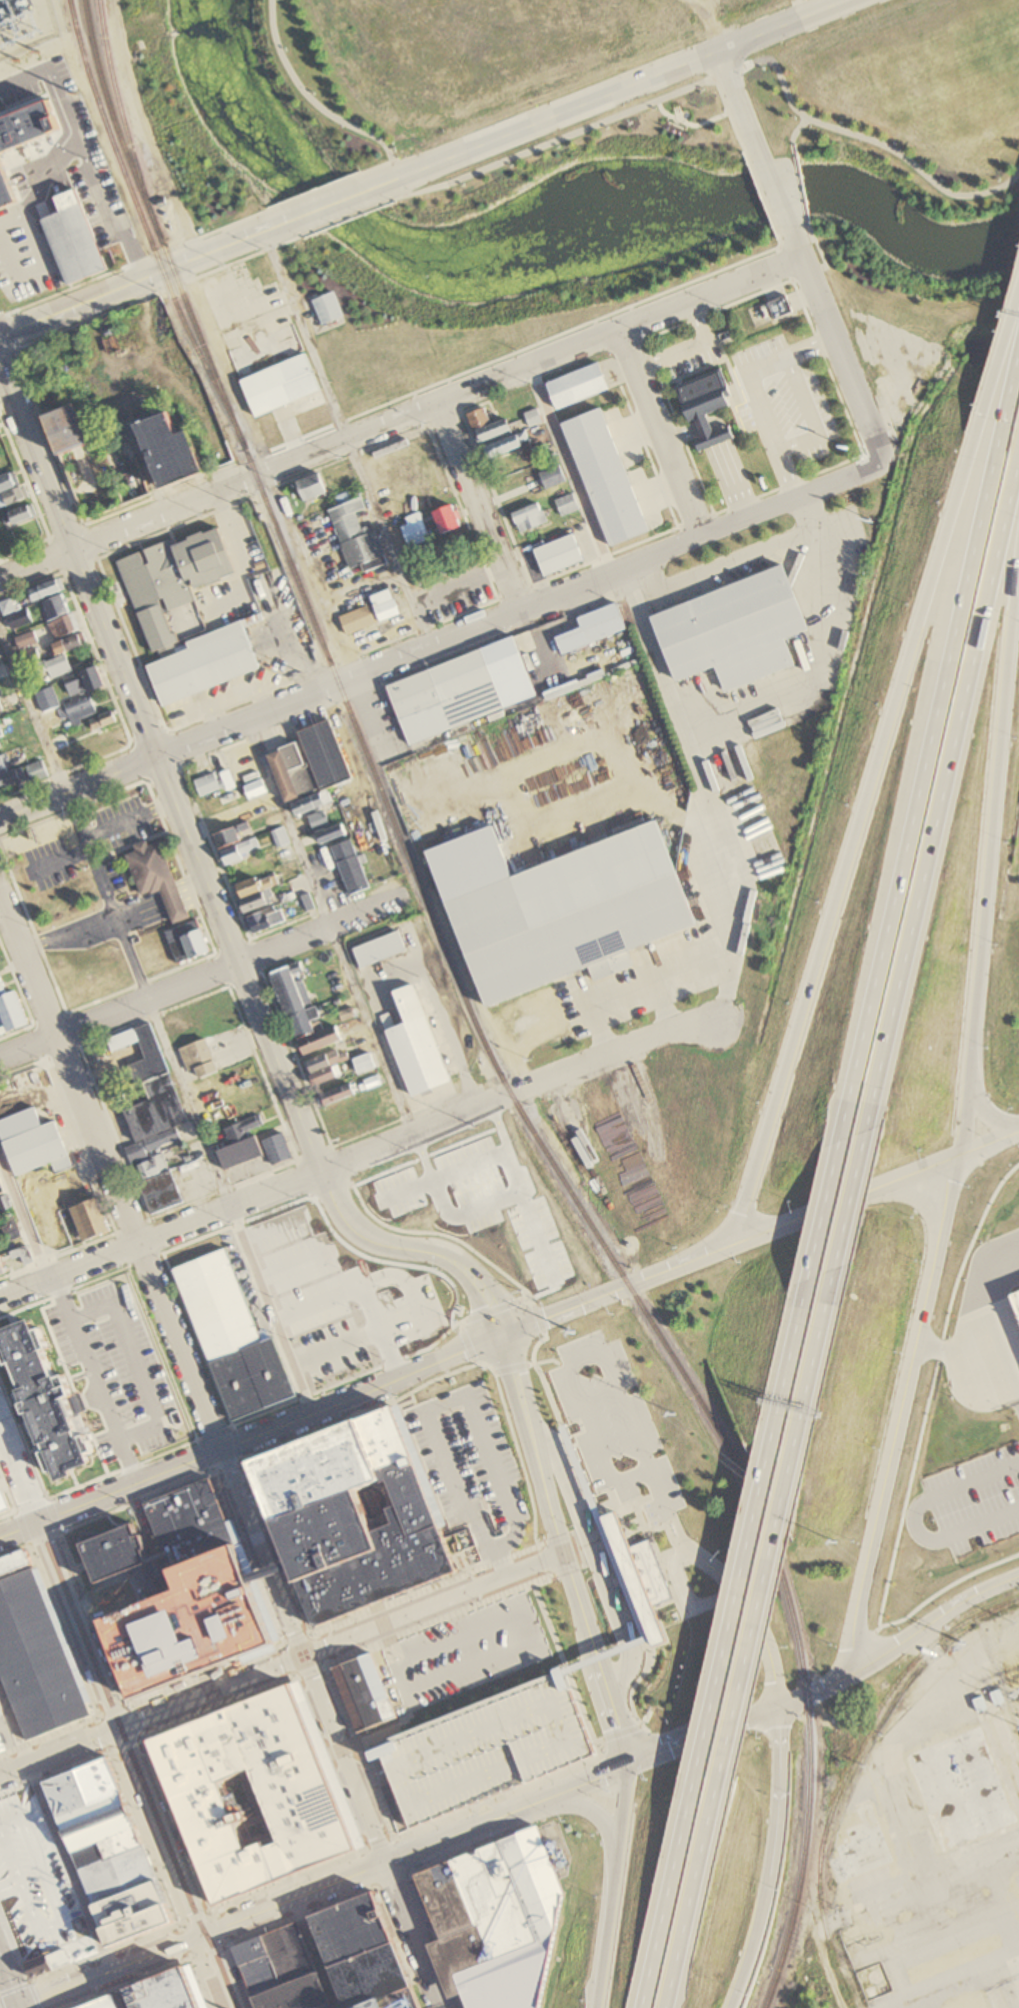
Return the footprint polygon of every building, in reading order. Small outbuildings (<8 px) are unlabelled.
[(51,128),(39,99),(0,114),(0,148),(51,128)] [(12,202),(0,171),(0,207),(12,202)] [(40,218),(64,280),(66,283),(106,268),(98,247),(73,185),(55,192),(50,194),(57,212),(40,218)] [(309,299),(319,325),(344,315),(333,289),(309,299)] [(237,378),(253,416),(320,388),(305,350),(237,378)] [(600,362),(611,389),(558,410),(547,383),(600,362)] [(673,387),(687,421),(693,419),(701,440),(694,442),(697,450),(734,435),(729,423),(711,431),(704,414),(728,405),(724,396),(729,394),(718,365),(681,379),(683,383),(673,387)] [(40,413),(56,453),(86,441),(70,401),(40,413)] [(463,411),(470,430),(489,422),(482,404),(463,411)] [(538,408),(543,422),(530,427),(525,413),(538,408)] [(602,408),(651,531),(612,547),(563,424),(602,408)] [(131,425),(155,487),(200,470),(184,428),(170,433),(162,413),(131,425)] [(522,414),(525,422),(515,426),(512,418),(522,414)] [(474,431),(478,443),(511,430),(506,419),(474,431)] [(526,432),(529,440),(523,442),(525,447),(491,460),(486,447),(526,432)] [(556,463),(563,480),(545,487),(538,471),(556,463)] [(318,470),(326,492),(302,501),(294,480),(318,470)] [(573,493),(580,510),(562,517),(555,500),(573,493)] [(326,509),(349,568),(360,564),(363,571),(388,561),(375,528),(361,534),(352,513),(366,508),(361,495),(326,509)] [(429,510),(437,533),(459,525),(451,502),(429,510)] [(539,503),(547,522),(521,533),(514,514),(539,503)] [(402,516),(405,523),(399,525),(406,545),(428,536),(419,510),(402,516)] [(114,560),(150,651),(155,649),(156,652),(173,646),(172,642),(177,640),(173,631),(171,632),(162,611),(192,599),(185,580),(188,579),(192,588),(233,572),(215,527),(167,546),(165,540),(114,560)] [(461,531),(467,546),(440,555),(435,540),(461,531)] [(574,534),(585,560),(546,576),(535,550),(574,534)] [(677,682),(718,666),(728,692),(799,665),(788,638),(812,629),(786,563),(651,616),(677,682)] [(338,615),(346,636),(399,616),(388,585),(365,594),(369,603),(338,615)] [(613,600),(624,626),(559,652),(552,635),(578,624),(575,615),(613,600)] [(145,663),(161,705),(260,667),(243,622),(185,644),(186,648),(145,663)] [(512,634),(537,697),(409,748),(384,686),(512,634)] [(296,739),(317,789),(350,776),(327,718),(293,731),(296,739)] [(268,750),(288,801),(317,789),(296,739),(268,750)] [(216,771),(223,789),(234,785),(227,767),(216,771)] [(191,777),(198,796),(219,788),(212,769),(191,777)] [(239,785),(245,799),(267,791),(262,776),(239,785)] [(290,804),(294,817),(329,804),(324,791),(290,804)] [(307,815),(310,825),(326,820),(322,809),(307,815)] [(422,851),(482,1009),(699,926),(656,817),(510,874),(491,823),(422,851)] [(210,832),(216,849),(239,840),(236,831),(249,826),(246,819),(210,832)] [(311,831),(316,844),(346,833),(341,820),(311,831)] [(269,830),(275,844),(288,839),(283,824),(269,830)] [(326,844),(345,894),(368,885),(350,835),(326,844)] [(216,850),(222,865),(247,856),(244,849),(258,844),(255,836),(216,850)] [(170,922),(186,916),(176,891),(159,847),(149,851),(147,846),(135,851),(136,855),(124,860),(139,899),(158,891),(160,897),(170,922)] [(232,883),(238,898),(279,882),(276,872),(257,879),(255,874),(232,883)] [(238,900),(242,912),(275,899),(271,887),(238,900)] [(276,895),(279,903),(291,898),(288,890),(276,895)] [(298,895),(304,910),(312,907),(306,892),(298,895)] [(243,914),(250,931),(285,918),(281,906),(275,909),(273,903),(243,914)] [(177,934),(186,958),(208,950),(199,926),(177,934)] [(350,947),(360,969),(406,949),(397,927),(350,947)] [(285,1014),(267,970),(288,962),(290,966),(296,964),(300,973),(293,976),(294,980),(301,978),(310,1000),(302,1003),(303,1007),(285,1014)] [(383,1029),(408,1095),(449,1079),(411,981),(389,989),(402,1021),(383,1029)] [(285,1015),(290,1026),(307,1019),(318,1015),(314,1004),(285,1015)] [(337,1010),(341,1019),(356,1013),(352,1004),(337,1010)] [(290,1026),(294,1036),(311,1030),(307,1019),(290,1026)] [(295,1039),(301,1054),(340,1039),(334,1023),(295,1039)] [(108,1040),(114,1053),(139,1043),(145,1060),(128,1067),(135,1085),(169,1072),(159,1046),(150,1024),(108,1040)] [(186,1046),(193,1063),(199,1080),(220,1072),(207,1038),(186,1046)] [(303,1058),(308,1072),(347,1057),(344,1049),(337,1052),(334,1046),(303,1058)] [(349,1058),(356,1074),(377,1066),(371,1049),(349,1058)] [(310,1075),(314,1085),(342,1074),(338,1064),(310,1075)] [(355,1081),(360,1091),(382,1082),(377,1071),(355,1081)] [(317,1096),(321,1107),(354,1094),(349,1083),(317,1096)] [(15,1177),(51,1164),(54,1173),(72,1168),(56,1122),(41,1127),(35,1109),(0,1121),(0,1134),(15,1177)] [(8,1251),(10,1258),(18,1255),(21,1262),(32,1258),(26,1244),(8,1251)] [(171,1266),(231,1419),(294,1395),(271,1335),(259,1339),(223,1246),(171,1266)] [(1009,1295),(1018,1320),(1018,1291),(1009,1295)] [(0,1327),(0,1362),(4,1360),(14,1388),(10,1389),(19,1413),(24,1411),(39,1450),(34,1452),(41,1470),(47,1467),(51,1478),(64,1473),(62,1468),(83,1460),(81,1455),(91,1451),(84,1433),(77,1436),(72,1421),(77,1419),(75,1413),(86,1409),(79,1391),(75,1393),(66,1369),(51,1374),(42,1348),(47,1346),(39,1324),(28,1328),(25,1318),(0,1327)] [(389,1403),(455,1570),(312,1626),(293,1575),(289,1565),(247,1458),(389,1403)] [(642,1632),(638,1633),(558,1424),(563,1422),(565,1421),(566,1425),(569,1433),(570,1435),(592,1493),(593,1496),(596,1503),(600,1513),(596,1515),(642,1632)] [(169,1568),(164,1554),(161,1548),(144,1503),(205,1479),(231,1543),(169,1568)] [(8,1507),(0,1486),(0,1510),(8,1507)] [(647,1646),(665,1639),(652,1604),(671,1597),(647,1536),(627,1544),(613,1508),(600,1513),(596,1515),(642,1632),(646,1642),(647,1646)] [(125,1569),(90,1583),(74,1543),(126,1522),(130,1533),(138,1530),(145,1549),(138,1552),(140,1557),(142,1562),(125,1569)] [(231,1543),(246,1582),(250,1592),(271,1644),(204,1671),(130,1700),(96,1617),(137,1600),(154,1594),(171,1587),(176,1585),(169,1568),(231,1543)] [(31,1565),(0,1577),(0,1558),(25,1549),(31,1565)] [(137,1600),(125,1569),(142,1562),(154,1594),(137,1600)] [(19,1729),(23,1740),(89,1714),(31,1565),(0,1577),(0,1680),(19,1729)] [(329,1666),(355,1733),(395,1717),(369,1651),(329,1666)] [(363,1751),(367,1760),(378,1756),(381,1765),(386,1776),(406,1827),(595,1753),(564,1673),(559,1663),(539,1671),(540,1674),(386,1735),(388,1741),(363,1751)] [(148,1739),(213,1904),(281,1878),(358,1848),(293,1682),(219,1711),(148,1739)] [(942,1850),(1018,1824),(986,1727),(909,1753),(942,1850)] [(41,1780),(54,1815),(118,1789),(105,1755),(41,1780)] [(54,1815),(68,1850),(132,1825),(118,1789),(54,1815)] [(897,1863),(876,1802),(858,1808),(864,1823),(841,1831),(845,1843),(838,1845),(842,1856),(832,1860),(840,1882),(897,1863)] [(68,1850),(76,1869),(140,1844),(132,1825),(68,1850)] [(451,2000),(463,1995),(468,2007),(540,2007),(552,1951),(565,1892),(539,1826),(417,1874),(443,1938),(428,1944),(451,2000)] [(76,1869),(89,1902),(153,1877),(140,1844),(76,1869)] [(89,1902),(153,1877),(170,1921),(106,1946),(89,1902)] [(313,1916),(376,1891),(395,1943),(333,1967),(313,1916)] [(233,1947),(253,1997),(320,1970),(301,1920),(233,1947)] [(349,2007),(358,2007),(413,1986),(395,1943),(333,1967),(349,2007)] [(25,1960),(60,1946),(66,1961),(31,1974),(25,1960)] [(138,2007),(204,2007),(187,1965),(130,1987),(138,2007)] [(327,2005),(319,2007),(257,2007),(253,1997),(320,1970),(333,2002),(327,2005)] [(413,1986),(358,2007),(421,2007),(413,1986)] [(114,1994),(78,2007),(120,2007),(114,1994)] [(990,1995),(950,2007),(994,2007),(990,1995)]
